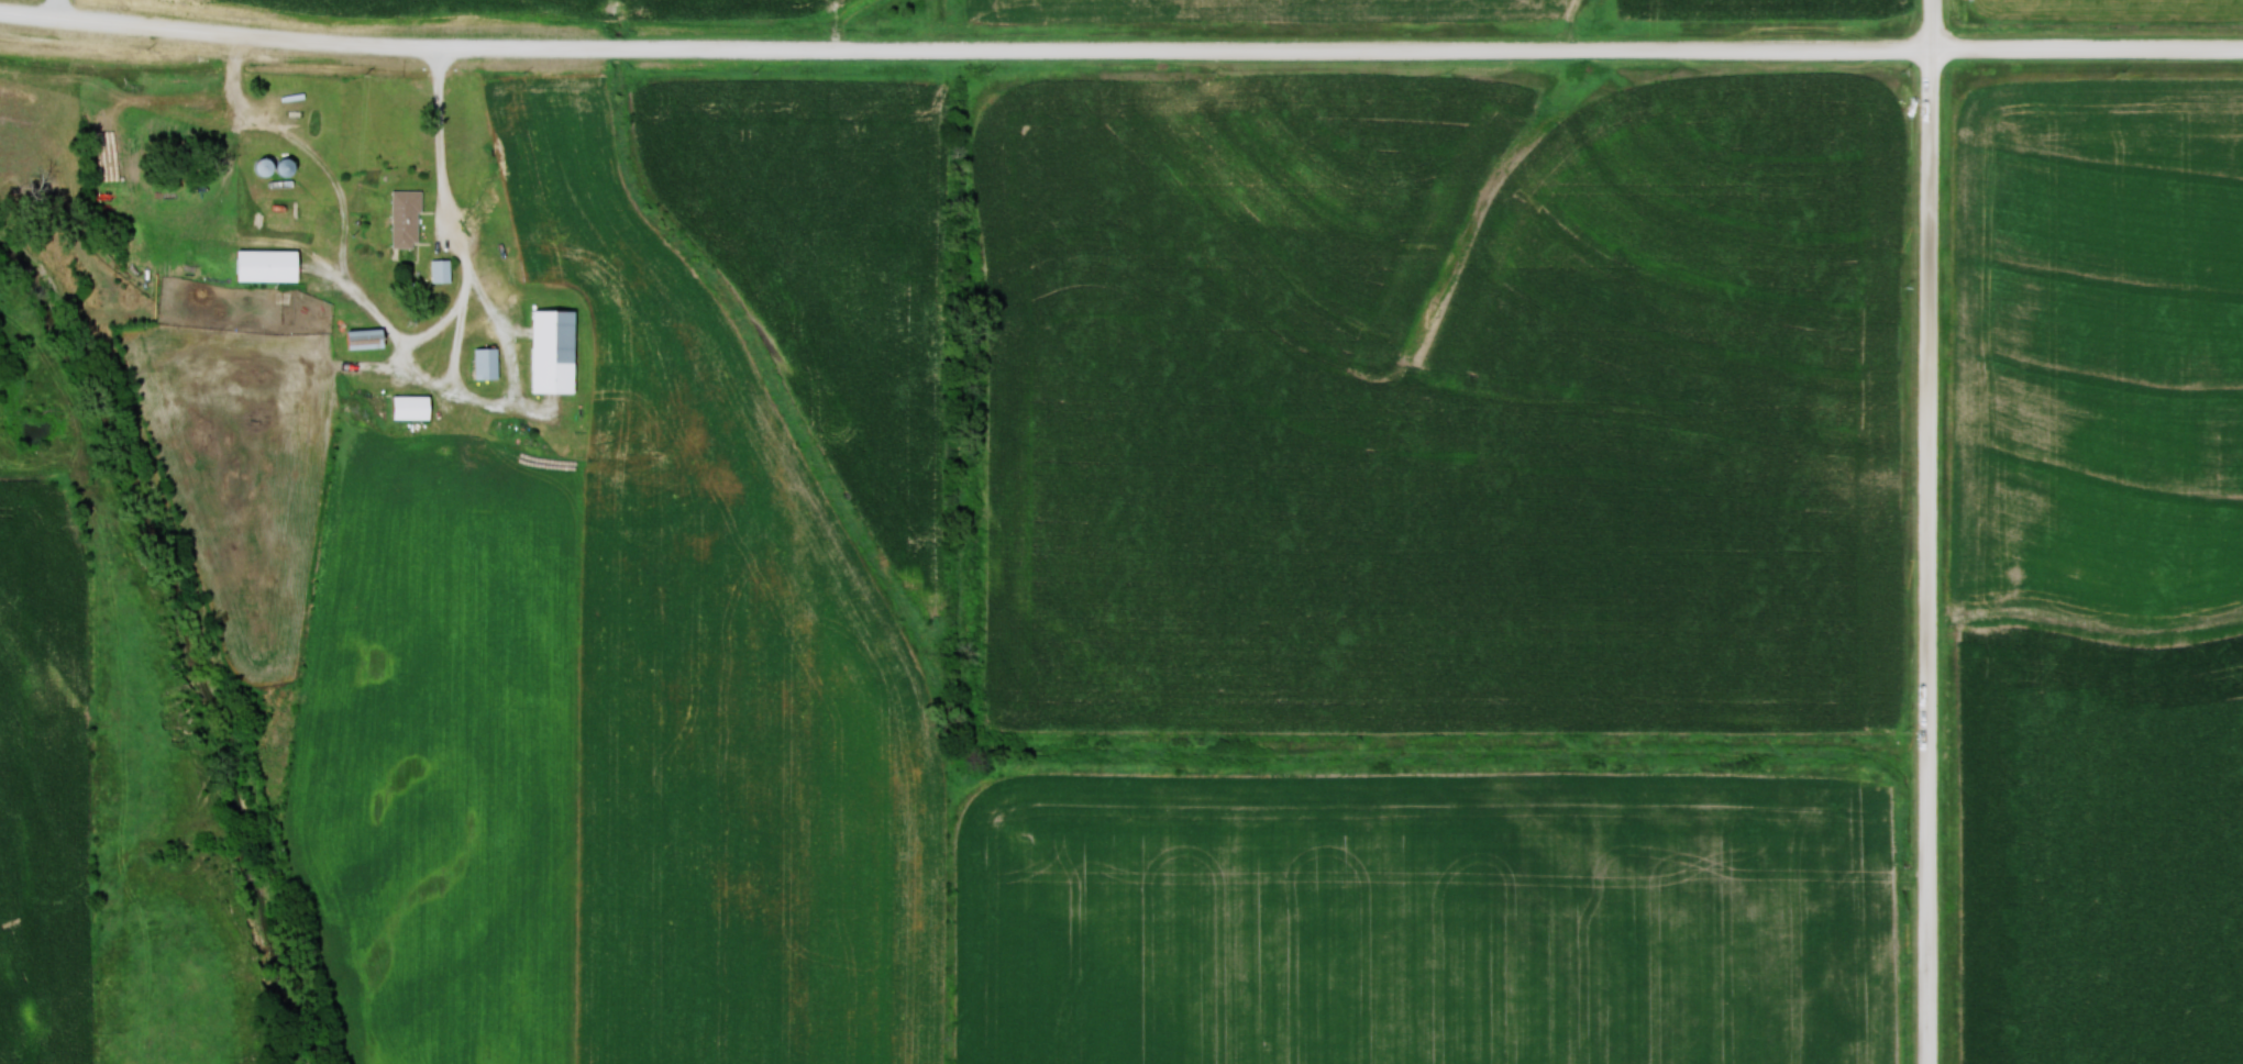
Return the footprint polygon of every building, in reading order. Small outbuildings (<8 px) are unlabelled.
[(422,247),(422,191),(395,191),(395,247),(422,247)] [(303,283),(303,251),(242,251),(242,283),(303,283)] [(452,282),(452,260),(435,260),(435,282),(452,282)] [(578,310),(535,310),(535,393),(578,393),(578,310)] [(353,349),(389,349),(389,330),(353,330),(353,349)] [(500,348),(477,348),(477,379),(500,379),(500,348)] [(434,396),(398,396),(398,420),(434,420),(434,396)]
